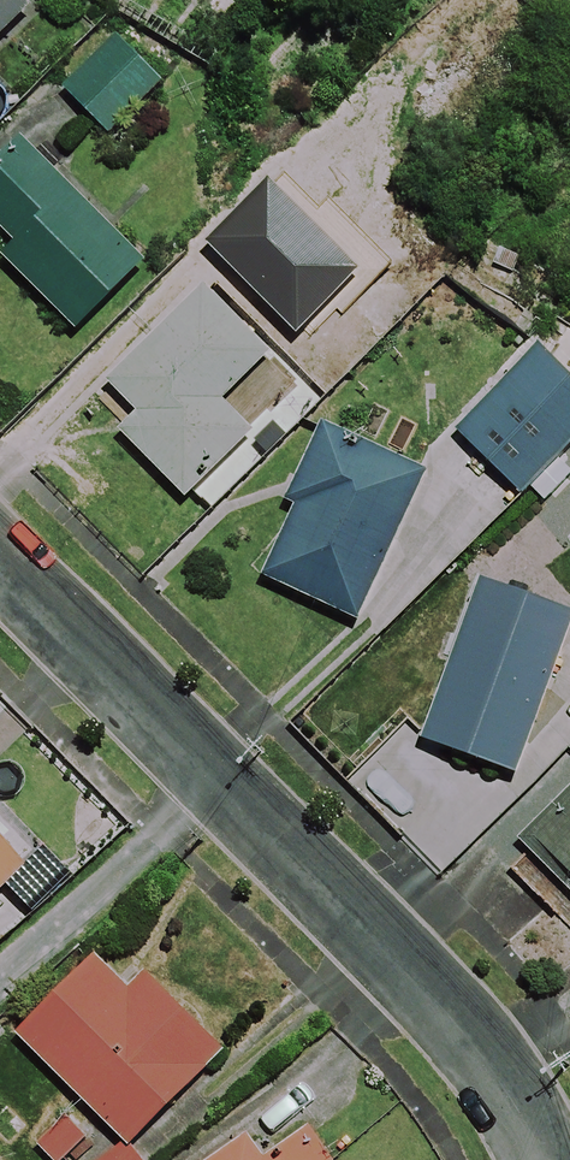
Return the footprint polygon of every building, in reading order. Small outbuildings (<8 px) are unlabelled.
[(15,0),(0,0),(0,39),(28,13),(15,0)] [(161,81),(114,38),(62,95),(108,138),(161,81)] [(19,144),(0,163),(0,236),(10,246),(0,257),(0,262),(72,334),(141,264),(19,144)] [(275,261),(224,214),(182,260),(233,307),(275,261)] [(266,356),(198,289),(105,384),(135,414),(115,434),(183,501),(249,433),(219,404),(266,356)] [(537,349),(453,433),(519,498),(569,446),(569,382),(537,349)] [(424,475),(320,427),(281,511),(290,515),(260,580),(355,625),(424,475)] [(472,579),(443,656),(450,659),(419,744),(513,779),(569,625),(569,616),(472,579)] [(519,875),(569,921),(569,795),(529,840),(542,851),(519,875)] [(38,857),(0,818),(0,894),(38,857)] [(119,984),(94,958),(14,1037),(126,1150),(221,1055),(135,968),(119,984)] [(252,1127),(204,1159),(335,1159),(313,1128),(272,1156),(252,1127)]
